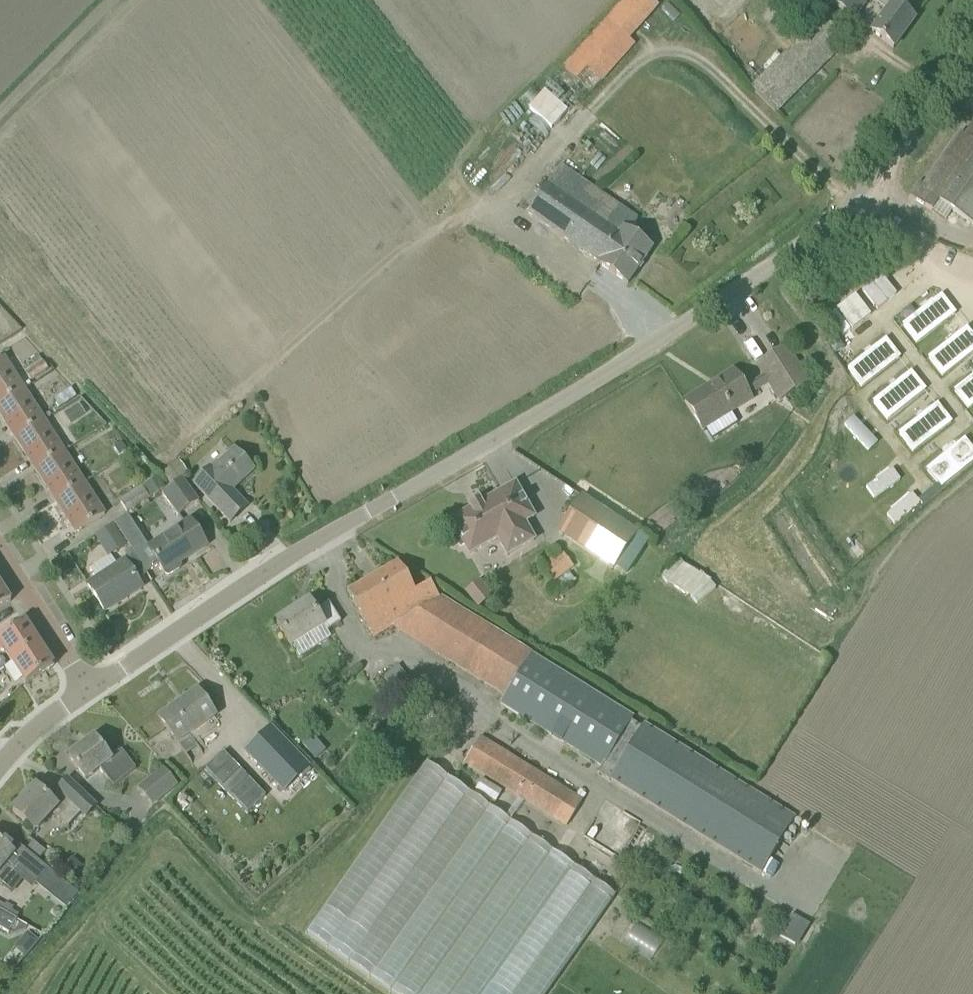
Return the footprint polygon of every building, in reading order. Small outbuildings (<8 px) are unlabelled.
[(642,0),(633,0),(604,33),(628,54),(661,17),(642,0)] [(829,2),(854,20),(868,0),(831,0),(829,2)] [(893,48),(914,19),(889,1),(889,0),(871,0),(887,11),(871,32),(893,48)] [(817,15),(752,88),(779,112),(844,39),(817,15)] [(567,112),(567,111),(544,91),(529,109),(552,129),(567,112)] [(964,135),(960,133),(922,186),(918,183),(909,196),(932,212),(939,202),(972,226),(972,122),(964,135)] [(597,264),(628,285),(652,249),(651,249),(628,233),(637,219),(621,208),(608,226),(548,184),(527,214),(598,263),(597,264)] [(877,310),(896,295),(880,276),(862,291),(877,310)] [(935,282),(888,319),(909,347),(957,309),(935,282)] [(855,296),(836,310),(852,330),(871,316),(855,296)] [(914,353),(936,381),(972,351),(972,330),(962,316),(914,353)] [(881,324),(834,362),(856,389),(903,352),(881,324)] [(808,383),(798,368),(786,348),(757,366),(779,401),(808,383)] [(0,360),(0,404),(24,389),(4,357),(0,360)] [(908,358),(861,395),(882,423),(930,386),(908,358)] [(941,387),(963,414),(972,406),(972,362),(963,370),(941,387)] [(703,431),(704,430),(712,442),(745,421),(737,409),(751,401),(733,372),(684,402),(703,431)] [(76,396),(71,388),(53,399),(59,407),(76,396)] [(0,404),(0,416),(15,439),(44,420),(24,389),(0,404)] [(847,390),(828,405),(855,440),(874,425),(847,390)] [(935,392),(887,429),(909,457),(956,419),(935,392)] [(44,420),(15,439),(35,471),(64,452),(44,420)] [(914,463),(936,491),(972,461),(972,440),(961,426),(914,463)] [(879,431),(844,458),(859,477),(894,450),(879,431)] [(232,492),(254,471),(233,450),(212,470),(210,469),(193,485),(230,523),(247,507),(232,492)] [(64,452),(35,471),(55,502),(84,483),(64,452)] [(913,475),(879,502),(894,521),(928,494),(913,475)] [(182,480),(161,495),(177,517),(198,502),(182,480)] [(84,483),(55,502),(76,534),(104,515),(84,483)] [(515,485),(500,493),(480,505),(478,503),(469,508),(470,510),(450,521),(455,530),(451,532),(460,548),(464,545),(469,554),(497,539),(507,556),(534,541),(524,523),(534,518),(515,485)] [(119,502),(127,514),(149,500),(141,488),(119,502)] [(636,534),(582,498),(559,533),(612,569),(636,534)] [(190,521),(148,548),(165,576),(169,576),(179,569),(180,566),(179,564),(206,546),(190,521)] [(114,526),(95,538),(107,557),(126,544),(114,526)] [(538,563),(553,583),(573,568),(558,548),(538,563)] [(124,562),(87,585),(105,612),(141,588),(124,562)] [(415,592),(398,564),(347,593),(373,638),(394,626),(440,600),(430,583),(415,592)] [(473,606),(490,597),(480,579),(464,589),(473,606)] [(10,602),(0,586),(0,609),(10,602)] [(440,600),(394,626),(505,696),(531,655),(440,599),(440,600)] [(340,623),(328,604),(315,612),(308,603),(276,623),(291,647),(323,627),(326,632),(340,623)] [(12,661),(38,645),(24,623),(0,638),(0,651),(4,648),(12,661)] [(52,668),(38,645),(12,661),(26,684),(52,668)] [(602,767),(631,722),(633,718),(531,655),(505,696),(500,704),(602,767)] [(214,717),(197,691),(159,717),(177,743),(186,755),(198,746),(189,734),(214,717)] [(761,873),(794,819),(795,818),(777,807),(643,724),(641,728),(631,722),(602,767),(598,774),(609,781),(609,779),(761,873)] [(271,729),(246,753),(284,792),(308,768),(271,729)] [(566,829),(567,827),(587,795),(583,793),(584,792),(580,790),(577,796),(542,775),(548,765),(520,748),(514,758),(479,736),(462,765),(566,829)] [(110,760),(94,739),(68,758),(85,780),(99,770),(113,788),(135,770),(121,751),(110,760)] [(446,777),(426,763),(306,934),(392,993),(545,993),(614,896),(446,777)] [(235,764),(206,791),(228,815),(257,787),(235,764)] [(176,785),(163,769),(145,785),(158,800),(176,785)] [(50,802),(35,788),(12,811),(34,832),(52,814),(67,828),(81,814),(85,818),(96,806),(67,780),(57,791),(59,793),(50,802)] [(27,848),(40,859),(46,853),(33,842),(27,848)] [(38,861),(19,846),(12,854),(0,844),(0,886),(2,888),(17,871),(35,886),(48,871),(38,861)] [(8,935),(16,921),(0,911),(0,930),(8,935)] [(796,943),(807,923),(792,915),(781,935),(796,943)] [(636,921),(623,940),(649,959),(663,940),(636,921)]
